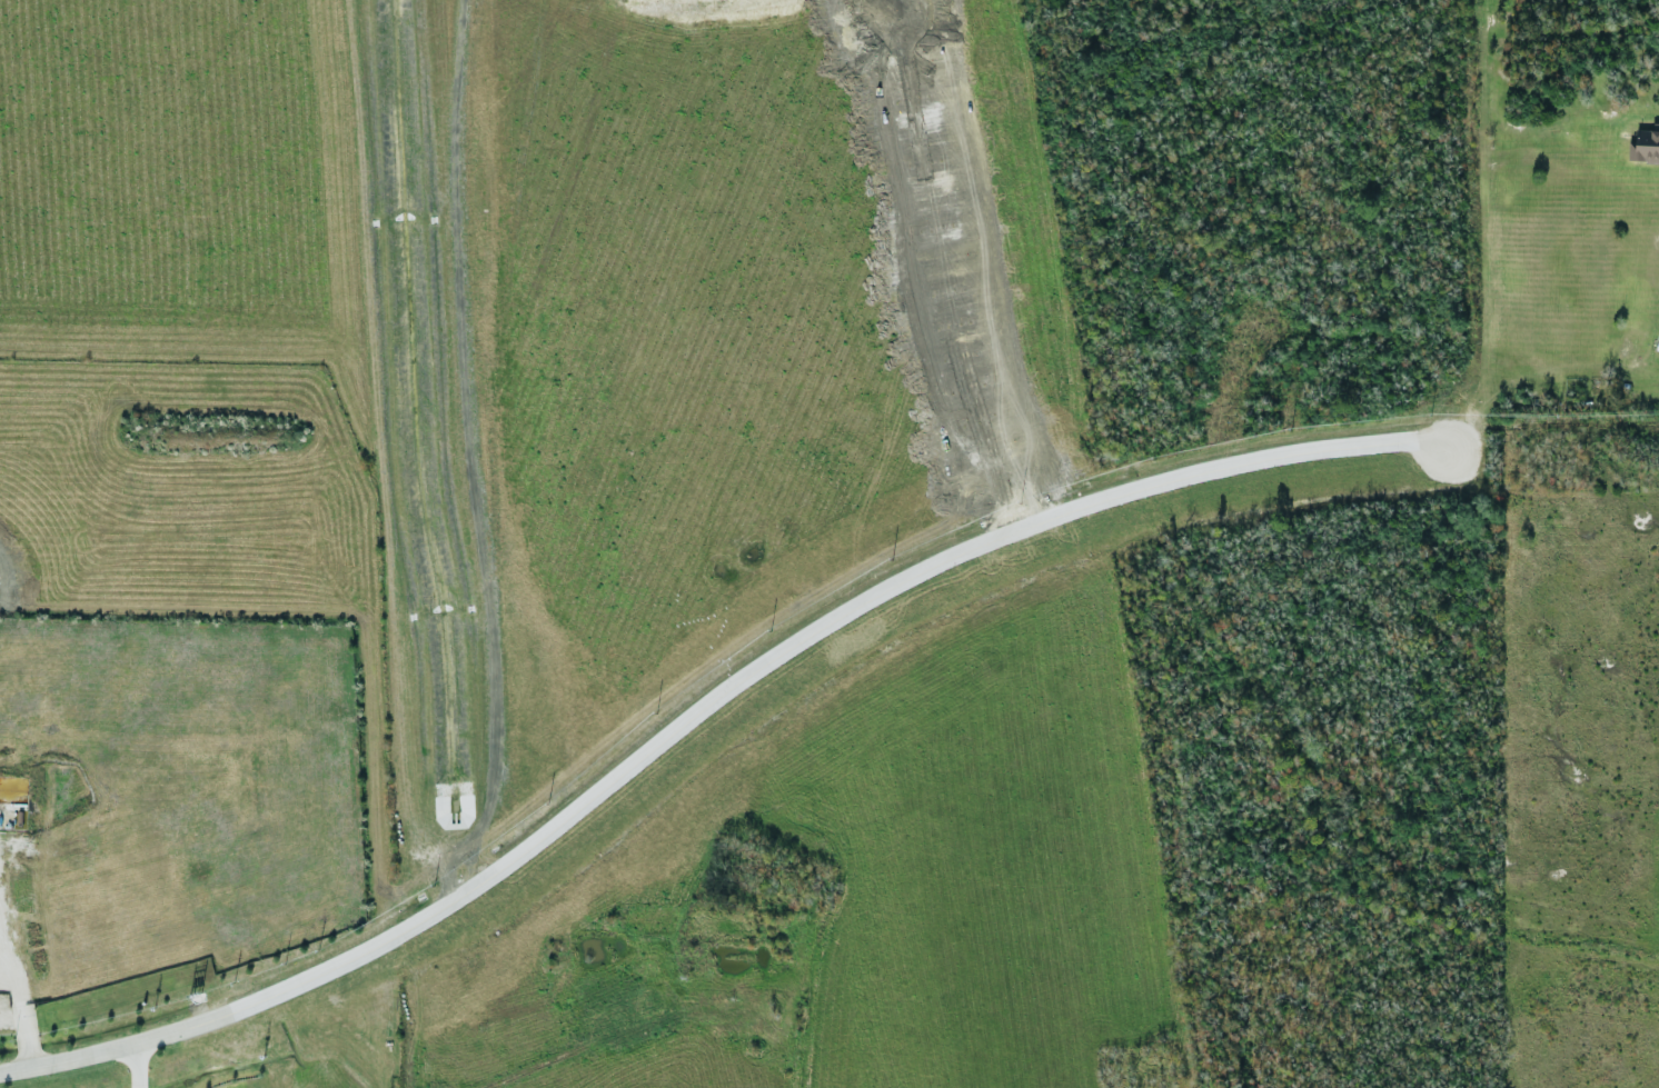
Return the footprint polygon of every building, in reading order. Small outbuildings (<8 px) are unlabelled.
[(1652,123),(1658,124),(1658,163),(1645,162),(1645,160),(1628,160),(1628,142),(1635,142),(1636,130),(1652,130),(1652,123)]
